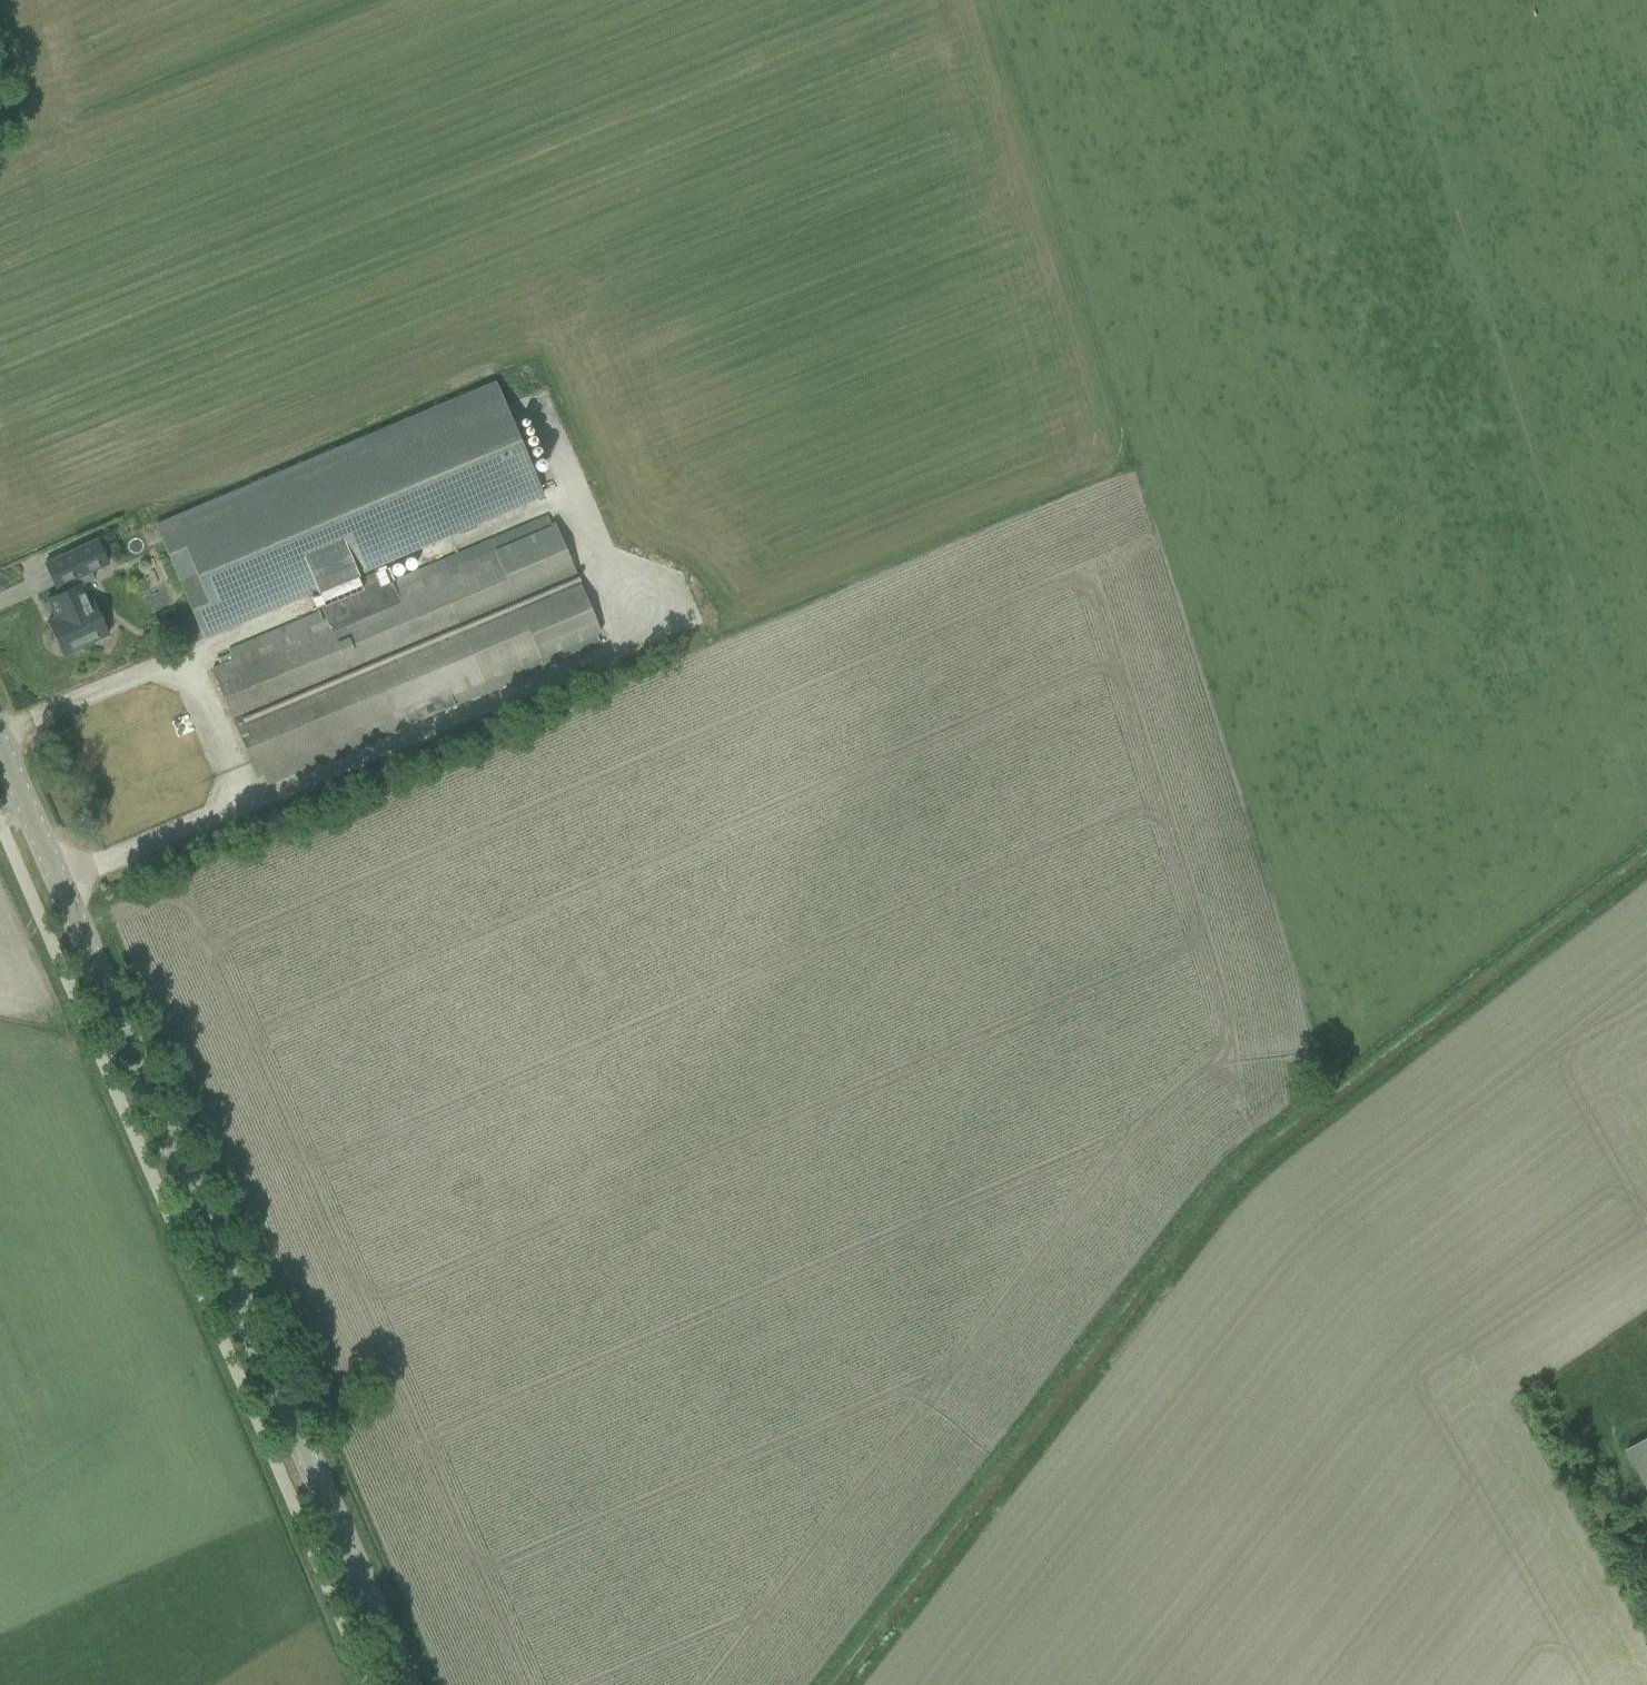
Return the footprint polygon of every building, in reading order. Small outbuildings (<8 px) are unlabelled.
[(202,637),(313,591),(356,573),(542,494),(496,383),(155,526),(202,637)] [(356,573),(313,591),(321,610),(228,650),(232,661),(211,670),(256,776),(262,774),(266,784),(600,644),(595,633),(600,631),(554,521),(550,523),(546,515),(390,581),(384,565),(376,568),(377,571),(359,578),(356,573)] [(90,572),(108,564),(96,539),(45,563),(56,588),(60,586),(90,572)] [(77,583),(46,597),(55,616),(47,619),(63,655),(109,634),(93,599),(86,603),(77,583)] [(1626,1450),(1646,1486),(1646,1438),(1626,1450)]
